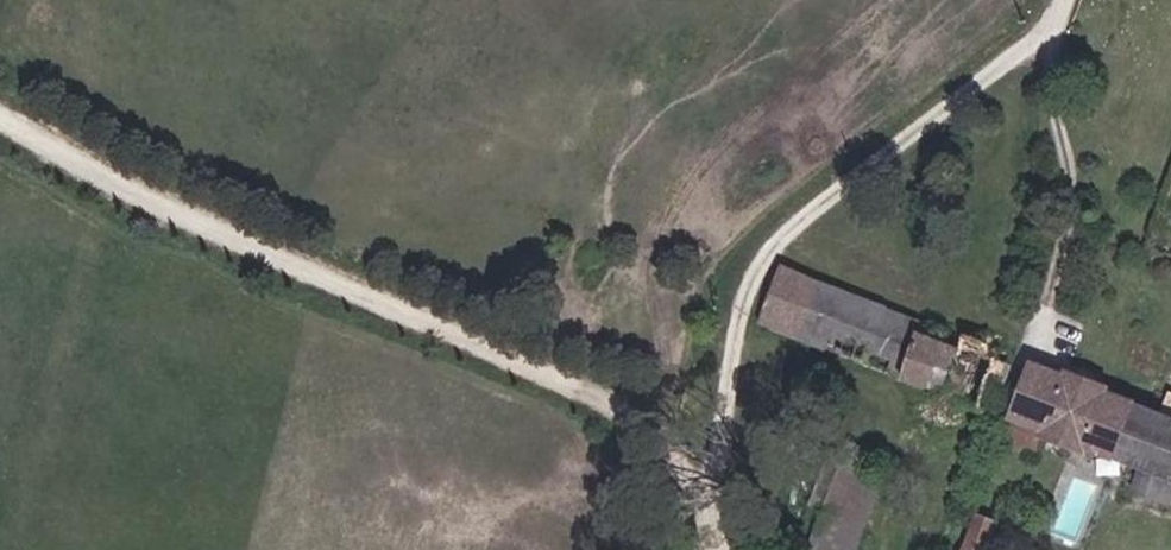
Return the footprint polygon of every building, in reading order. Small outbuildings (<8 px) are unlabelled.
[(922,333),(925,323),(780,264),(757,321),(977,410),(984,389),(997,394),(1008,366),(995,361),(1000,347),(965,333),(961,348),(922,333)] [(1151,410),(1106,392),(1107,389),(1068,373),(1067,377),(1036,364),(1015,417),(1046,429),(1045,432),(1084,448),(1085,444),(1141,467),(1132,488),(1164,500),(1170,483),(1170,418),(1151,410)] [(1160,388),(1151,410),(1170,418),(1170,392),(1160,388)] [(1046,429),(1015,417),(1006,439),(1037,451),(1045,432),(1046,429)] [(824,511),(843,463),(828,457),(809,505),(824,511)] [(878,477),(843,463),(824,511),(809,549),(850,549),(878,477)] [(998,522),(977,514),(963,549),(987,549),(998,522)]
